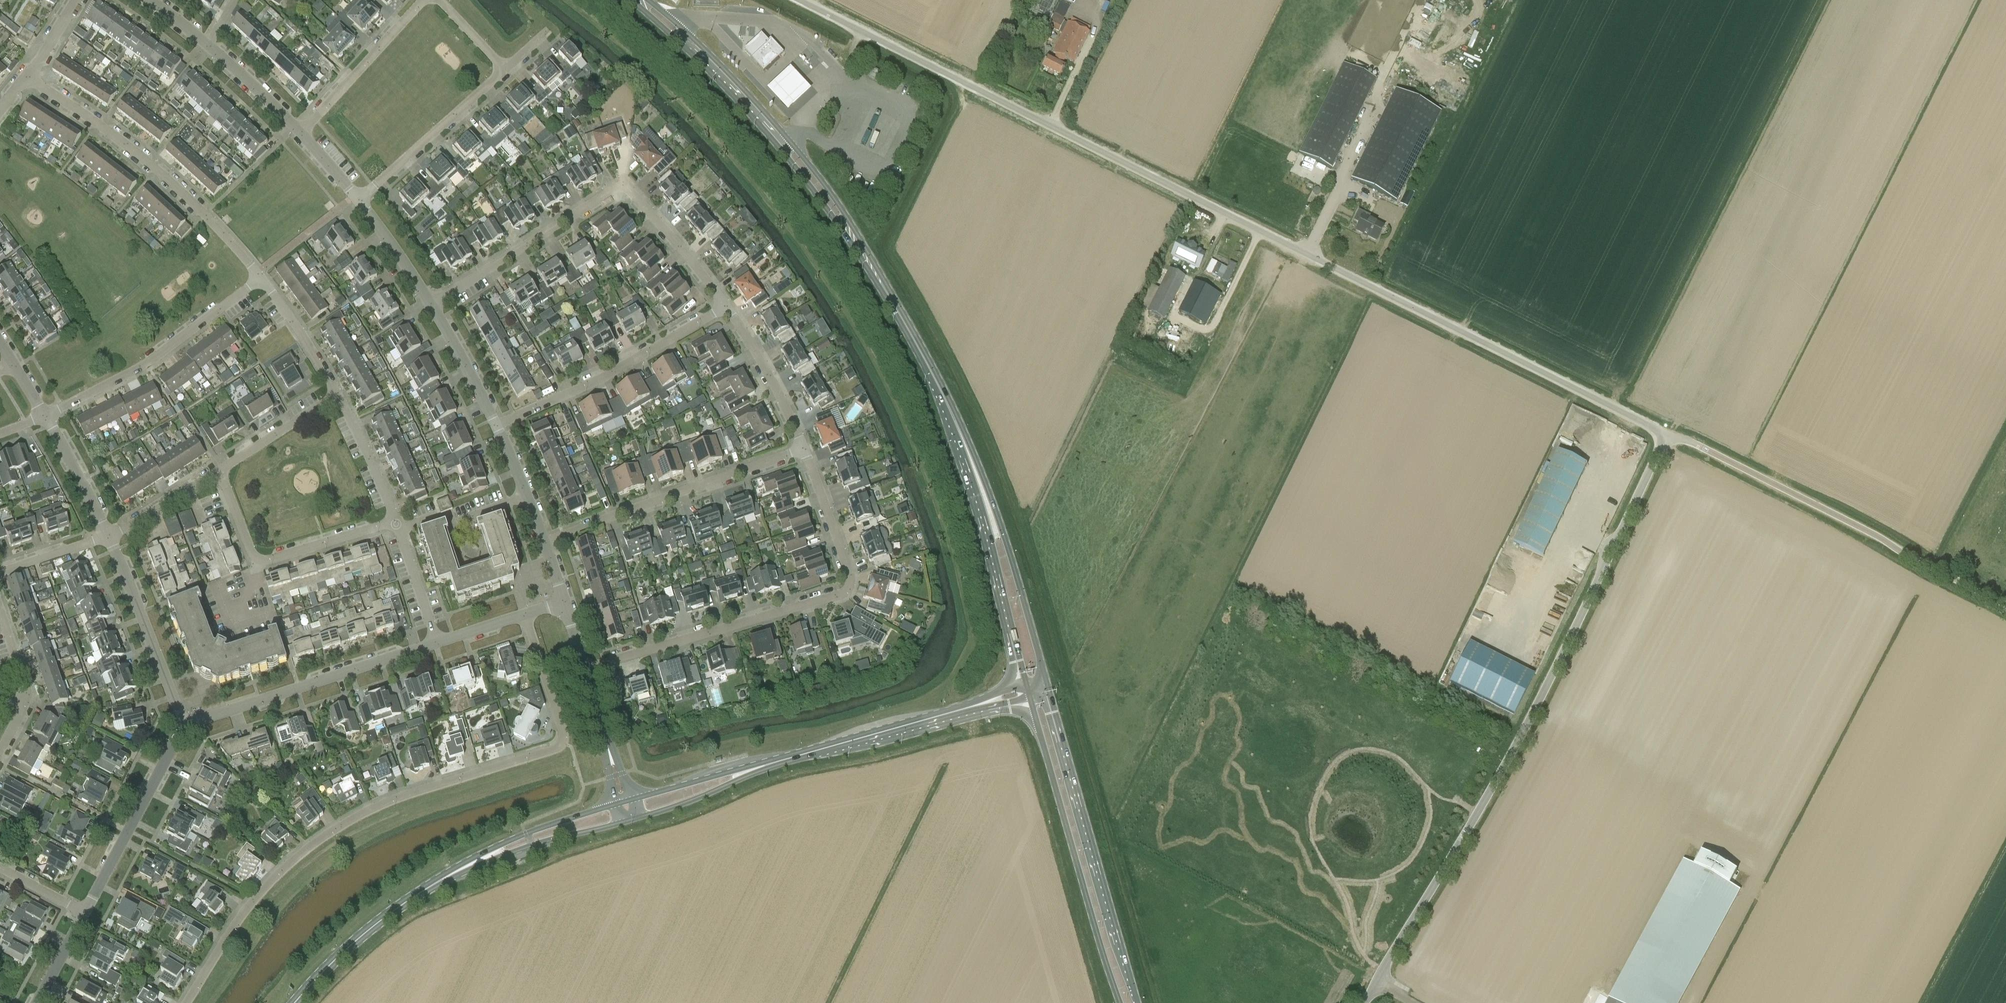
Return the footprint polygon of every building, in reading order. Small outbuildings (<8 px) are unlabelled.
[(202,1),(211,8),(217,0),(202,0),(202,1)] [(369,4),(373,0),(354,0),(351,4),(350,4),(351,5),(371,23),(374,19),(376,19),(378,16),(378,15),(379,14),(369,4)] [(1049,16),(1057,0),(1035,0),(1031,7),(1049,16)] [(1048,27),(1059,33),(1065,21),(1063,20),(1071,6),(1061,1),(1048,27)] [(99,3),(86,21),(94,26),(108,6),(106,5),(105,4),(103,6),(99,3)] [(352,23),(362,32),(363,31),(365,31),(367,28),(367,27),(371,23),(351,5),(350,4),(338,18),(348,27),(352,23)] [(100,31),(113,13),(110,11),(110,8),(109,7),(108,6),(94,26),(100,31)] [(241,33),(253,20),(244,12),(237,6),(231,16),(236,21),(232,25),(241,33)] [(107,36),(121,16),(119,15),(119,14),(116,16),(113,13),(100,31),(107,36)] [(11,24),(0,15),(0,23),(8,29),(11,24)] [(114,40),(127,23),(123,21),(124,18),(123,17),(121,16),(107,36),(114,40)] [(30,19),(27,24),(34,28),(38,22),(31,17),(30,19)] [(355,40),(345,31),(348,27),(338,18),(326,30),(331,36),(347,50),(350,46),(352,45),(354,43),(354,41),(355,40)] [(249,41),(261,28),(253,20),(241,33),(249,41)] [(1074,64),(1089,33),(1068,22),(1052,52),(1074,64)] [(121,45),(135,26),(133,25),(133,24),(130,25),(127,23),(114,40),(121,45)] [(11,24),(8,29),(16,36),(19,30),(11,24)] [(34,36),(32,34),(35,29),(34,28),(27,24),(17,40),(27,46),(34,36)] [(128,50),(140,33),(137,30),(138,27),(137,27),(135,26),(121,45),(128,50)] [(84,39),(86,36),(83,33),(83,32),(77,27),(74,32),(84,39)] [(257,49),(270,35),(261,28),(249,41),(257,49)] [(134,55),(148,36),(147,35),(146,34),(144,35),(140,33),(128,50),(134,55)] [(81,49),(84,43),(72,35),(68,40),(77,46),(81,49)] [(266,56),(278,43),(270,35),(257,49),(266,56)] [(141,60),(154,43),(151,40),(151,37),(150,37),(148,36),(134,55),(141,60)] [(315,45),(324,54),(328,49),(338,59),(339,58),(341,58),(343,55),(343,53),(347,50),(331,36),(326,42),(323,45),(319,41),(315,45)] [(750,57),(757,64),(763,71),(779,56),(764,39),(760,43),(763,45),(750,57)] [(148,65),(162,46),(160,44),(157,45),(154,43),(141,60),(148,65)] [(274,64),(286,51),(278,43),(266,56),(274,64)] [(559,54),(567,63),(562,67),(571,77),(586,64),(582,59),(569,45),(568,46),(566,45),(562,50),(562,51),(559,54)] [(155,70),(167,53),(164,50),(165,47),(164,47),(162,46),(148,65),(155,70)] [(11,50),(5,62),(10,64),(16,53),(11,50)] [(282,72),(295,59),(286,51),(274,64),(282,72)] [(162,75),(176,56),(174,54),(171,55),(167,53),(155,70),(162,75)] [(62,77),(72,62),(62,56),(53,71),(62,77)] [(169,80),(181,63),(178,60),(178,57),(176,56),(162,75),(169,80)] [(1060,77),(1065,67),(1047,58),(1042,68),(1060,77)] [(291,80),(303,67),(295,59),(282,72),(291,80)] [(326,59),(321,64),(324,67),(330,72),(334,67),(326,59)] [(18,64),(14,61),(8,67),(2,61),(0,63),(0,78),(6,72),(5,72),(6,70),(10,74),(18,64)] [(72,62),(62,77),(71,83),(81,68),(72,62)] [(545,64),(540,68),(558,89),(571,77),(562,67),(558,71),(550,62),(546,65),(545,64)] [(303,67),(291,80),(299,87),(314,71),(306,63),(303,67)] [(1299,153),(1331,169),(1376,80),(1344,63),(1299,153)] [(81,68),(71,83),(80,89),(90,74),(81,68)] [(540,87),(536,91),(544,100),(558,89),(540,68),(535,74),(536,75),(532,78),(540,87)] [(320,82),(315,78),(319,73),(320,71),(317,69),(315,71),(314,71),(299,87),(308,95),(320,82)] [(812,91),(792,70),(769,91),(789,113),(812,91)] [(194,73),(179,88),(185,94),(202,77),(200,75),(200,74),(197,76),(194,73)] [(90,74),(80,89),(89,95),(99,80),(90,74)] [(141,75),(138,79),(145,84),(147,80),(145,78),(141,75)] [(191,100),(206,84),(203,82),(204,79),(203,78),(202,77),(185,94),(191,100)] [(99,80),(89,95),(98,101),(108,86),(99,80)] [(596,92),(599,89),(600,88),(596,83),(590,89),(594,93),(596,92)] [(197,106),(214,88),(212,87),(212,86),(209,87),(206,84),(191,100),(197,106)] [(108,86),(98,101),(108,107),(117,92),(108,86)] [(513,92),(527,108),(535,100),(539,105),(544,100),(536,91),(531,95),(523,86),(520,89),(519,88),(513,92)] [(203,112),(218,96),(215,93),(216,90),(215,90),(214,88),(197,106),(203,112)] [(599,89),(596,92),(594,93),(598,98),(605,93),(600,88),(599,89)] [(1351,179),(1396,202),(1441,112),(1396,90),(1351,179)] [(514,110),(509,114),(522,129),(535,117),(527,108),(513,92),(508,97),(509,98),(506,101),(514,110)] [(590,109),(595,104),(587,95),(581,100),(590,109)] [(126,117),(137,103),(128,96),(117,110),(126,117)] [(210,117),(226,100),(224,98),(221,99),(218,96),(203,112),(210,117)] [(639,108),(647,100),(644,98),(636,106),(639,108)] [(216,123),(231,107),(228,105),(229,102),(228,101),(226,100),(210,117),(216,123)] [(29,122),(38,108),(29,102),(20,117),(29,122)] [(541,105),(546,111),(550,108),(544,102),(541,105)] [(137,103),(126,117),(135,124),(145,110),(137,103)] [(222,129),(238,111),(237,110),(236,109),(234,110),(231,107),(216,123),(222,129)] [(37,128),(47,113),(38,108),(29,122),(37,128)] [(517,133),(522,129),(509,114),(505,118),(496,109),(493,113),(492,112),(487,116),(500,131),(506,138),(515,131),(517,133)] [(145,110),(135,124),(143,130),(154,116),(145,110)] [(228,135),(243,119),(240,116),(241,113),(240,113),(238,111),(222,129),(228,135)] [(571,115),(575,120),(580,116),(576,111),(571,115)] [(46,133),(55,119),(47,113),(37,128),(46,133)] [(154,116),(143,130),(152,137),(162,123),(154,116)] [(483,138),(491,148),(496,143),(492,139),(500,131),(487,116),(482,121),(483,122),(479,125),(487,134),(483,138)] [(54,139),(64,124),(55,119),(46,133),(54,139)] [(234,140),(251,123),(249,121),(246,122),(243,119),(228,135),(234,140)] [(162,123),(152,137),(160,144),(171,130),(162,123)] [(240,146),(255,130),(252,128),(253,125),(252,124),(251,123),(234,140),(240,146)] [(622,123),(613,126),(603,130),(609,148),(613,147),(614,149),(620,147),(618,141),(627,138),(622,123)] [(63,145),(72,130),(64,124),(54,139),(63,145)] [(666,128),(672,135),(677,131),(670,124),(666,128)] [(572,126),(571,127),(564,131),(569,138),(576,134),(572,126)] [(632,147),(637,153),(633,157),(638,163),(639,161),(642,164),(657,151),(663,145),(648,128),(641,134),(643,136),(632,147)] [(546,129),(540,134),(546,140),(551,135),(546,129)] [(72,130),(63,145),(72,150),(81,135),(72,130)] [(246,152),(263,134),(261,133),(261,132),(258,133),(255,130),(240,146),(246,152)] [(589,151),(597,148),(599,154),(606,152),(605,150),(609,148),(603,130),(584,136),(589,151)] [(478,142),(470,133),(466,136),(460,140),(474,155),(478,160),(486,152),(491,148),(483,138),(478,142)] [(263,134),(246,152),(253,158),(268,142),(264,139),(265,136),(263,134)] [(174,160),(186,147),(178,140),(166,152),(174,160)] [(469,159),(474,155),(460,140),(455,145),(456,146),(452,149),(461,158),(456,162),(465,171),(473,164),(469,159)] [(517,150),(523,157),(530,152),(524,144),(517,150)] [(86,166),(96,152),(88,145),(77,159),(86,166)] [(186,147),(174,160),(182,167),(194,154),(186,147)] [(670,165),(664,159),(657,151),(642,164),(645,167),(643,169),(648,174),(652,170),(658,176),(670,165)] [(94,172),(104,158),(96,152),(86,166),(94,172)] [(194,154),(182,167),(190,175),(202,162),(194,154)] [(580,162),(582,165),(577,169),(587,184),(591,182),(594,182),(596,176),(591,170),(597,166),(591,155),(590,156),(589,154),(580,159),(580,162)] [(439,159),(433,163),(447,179),(451,183),(459,176),(463,180),(468,176),(464,172),(465,171),(456,162),(451,166),(443,157),(440,160),(439,159)] [(102,178),(112,164),(104,158),(94,172),(102,178)] [(202,162),(190,175),(198,182),(210,169),(202,162)] [(442,183),(447,179),(433,163),(429,169),(426,172),(434,181),(429,185),(438,195),(446,188),(442,183)] [(110,184),(120,171),(112,164),(102,178),(110,184)] [(232,172),(239,178),(243,174),(243,173),(240,171),(236,167),(232,171),(232,172)] [(587,184),(577,169),(571,172),(569,169),(566,168),(558,174),(566,186),(571,182),(575,189),(582,190),(582,187),(587,184)] [(210,169),(198,182),(206,189),(218,176),(210,169)] [(118,191),(128,177),(120,171),(110,184),(118,191)] [(658,182),(662,186),(659,189),(664,195),(662,196),(666,201),(681,187),(687,182),(678,172),(674,176),(670,171),(658,182)] [(544,182),(551,177),(548,172),(541,177),(544,182)] [(565,196),(560,189),(566,186),(558,174),(542,184),(545,189),(545,188),(555,204),(560,201),(563,202),(565,196)] [(218,176),(206,189),(214,197),(226,184),(218,176)] [(128,177),(118,191),(126,197),(137,183),(128,177)] [(407,187),(421,202),(425,198),(430,203),(438,195),(429,185),(425,190),(417,181),(413,184),(413,183),(407,187)] [(403,193),(399,196),(407,205),(403,209),(411,219),(416,214),(412,210),(421,202),(407,187),(402,192),(403,193)] [(686,189),(684,190),(681,187),(666,201),(670,205),(672,203),(677,209),(680,206),(684,211),(696,200),(698,198),(693,193),(691,195),(686,189)] [(144,208),(156,195),(148,188),(136,200),(144,208)] [(545,188),(545,189),(540,192),(539,190),(536,190),(528,195),(535,205),(540,202),(544,209),(550,210),(551,207),(555,204),(545,188)] [(1407,189),(1400,204),(1407,207),(1414,193),(1407,189)] [(140,211),(142,212),(148,218),(151,214),(151,215),(163,202),(156,195),(144,208),(140,211)] [(520,204),(514,208),(524,224),(528,221),(532,222),(533,216),(529,209),(535,205),(528,195),(519,200),(519,203),(520,204)] [(705,211),(696,200),(684,211),(688,215),(685,218),(690,223),(688,225),(692,229),(707,216),(703,213),(705,211)] [(158,222),(170,209),(163,202),(151,215),(158,222)] [(509,222),(513,229),(519,230),(520,226),(524,224),(514,208),(511,203),(507,206),(506,208),(504,208),(495,213),(496,215),(497,214),(503,225),(509,222)] [(1383,225),(1370,218),(1371,215),(1358,208),(1353,219),(1359,222),(1356,229),(1376,239),(1383,225)] [(166,228),(178,216),(170,209),(158,222),(166,228)] [(738,214),(744,221),(750,216),(745,209),(738,214)] [(124,219),(127,214),(123,210),(119,215),(124,219)] [(602,238),(611,229),(614,232),(628,221),(619,211),(612,218),(608,213),(592,227),(602,238)] [(488,222),(489,224),(483,228),(493,243),(497,241),(501,241),(502,235),(498,229),(503,225),(497,214),(496,215),(488,220),(488,222)] [(448,224),(454,220),(450,215),(444,218),(448,224)] [(191,228),(186,223),(178,216),(166,228),(167,230),(170,228),(176,233),(182,239),(191,228)] [(722,229),(712,218),(710,220),(707,216),(692,229),(696,234),(698,232),(703,238),(706,235),(710,239),(722,229)] [(426,221),(429,226),(434,222),(430,217),(426,221)] [(628,237),(629,237),(636,230),(628,221),(614,232),(617,236),(610,241),(620,252),(632,242),(628,237)] [(326,227),(316,235),(311,238),(315,243),(318,241),(320,243),(325,239),(331,248),(349,234),(345,229),(343,230),(341,227),(332,234),(330,232),(326,227)] [(493,243),(483,228),(477,231),(475,228),(472,227),(464,232),(472,245),(478,241),(482,248),(488,249),(489,246),(493,243)] [(731,240),(726,233),(722,229),(710,239),(714,244),(711,246),(716,252),(714,254),(718,258),(733,245),(730,241),(731,240)] [(452,247),(462,263),(466,260),(469,261),(471,255),(467,248),(472,245),(464,232),(456,238),(455,240),(457,244),(452,247)] [(354,244),(352,241),(353,240),(349,234),(331,248),(338,257),(354,244)] [(424,234),(419,238),(424,245),(429,241),(424,234)] [(203,239),(199,236),(196,240),(199,243),(203,246),(207,243),(203,239)] [(647,241),(639,248),(635,244),(623,255),(633,266),(639,260),(642,263),(655,251),(647,241)] [(1171,255),(1197,268),(1199,265),(1203,258),(1203,257),(1204,254),(1195,249),(1196,248),(1188,244),(1188,245),(1178,241),(1171,255)] [(592,255),(584,243),(583,244),(577,244),(577,247),(575,248),(586,265),(595,260),(599,266),(607,261),(599,251),(592,255)] [(159,253),(163,249),(158,245),(155,249),(159,253)] [(748,258),(738,247),(736,249),(733,245),(718,258),(722,262),(724,261),(729,267),(732,264),(736,268),(748,258)] [(462,263),(452,247),(446,251),(445,249),(442,248),(434,254),(441,264),(446,261),(451,268),(457,269),(458,266),(462,263)] [(565,254),(573,267),(569,270),(576,281),(581,278),(576,271),(586,265),(575,248),(572,250),(570,249),(567,253),(565,254)] [(656,267),(664,260),(655,251),(642,263),(644,266),(638,272),(648,283),(660,272),(656,267)] [(350,258),(346,253),(336,261),(340,266),(350,258)] [(284,281),(300,269),(294,261),(300,257),(297,254),(292,258),(293,259),(276,271),(284,281)] [(343,271),(354,263),(350,258),(340,266),(343,271)] [(348,270),(353,277),(354,279),(371,268),(364,259),(348,270)] [(564,273),(556,260),(554,261),(549,262),(549,265),(547,266),(557,283),(566,277),(571,284),(576,281),(569,270),(564,273)] [(1230,262),(1227,268),(1212,260),(1206,272),(1228,283),(1234,271),(1237,265),(1230,262)] [(14,271),(9,264),(0,269),(0,280),(14,271)] [(537,272),(545,285),(540,288),(547,299),(552,296),(548,289),(557,283),(547,266),(544,268),(541,266),(539,271),(537,272)] [(741,294),(757,283),(746,267),(733,276),(738,283),(733,287),(737,292),(739,291),(741,294)] [(361,288),(377,277),(371,268),(354,279),(361,288)] [(300,269),(284,281),(291,291),(307,279),(308,281),(314,277),(311,273),(306,277),(300,269)] [(1163,321),(1185,277),(1169,269),(1147,312),(1148,312),(1148,313),(1163,321)] [(18,278),(14,271),(0,280),(0,288),(1,289),(18,278)] [(655,300),(665,292),(668,295),(681,283),(673,273),(665,280),(661,275),(645,288),(655,300)] [(4,298),(23,285),(18,278),(1,289),(3,293),(2,295),(2,296),(4,298)] [(536,291),(528,278),(526,279),(521,279),(521,283),(518,284),(529,301),(538,295),(542,302),(547,299),(540,288),(536,291)] [(307,279),(291,291),(298,300),(314,289),(308,281),(307,279)] [(786,280),(780,285),(785,291),(791,287),(790,285),(788,282),(786,280)] [(682,299),(690,292),(681,283),(668,295),(670,298),(661,305),(671,316),(686,304),(682,299)] [(769,299),(764,292),(757,283),(741,294),(743,298),(741,299),(745,305),(750,301),(756,308),(769,299)] [(524,314),(520,307),(529,301),(518,284),(516,286),(513,284),(510,289),(509,290),(517,303),(512,306),(519,317),(521,315),(524,314)] [(10,303),(28,292),(23,285),(4,298),(5,300),(5,301),(8,300),(10,303)] [(369,285),(358,293),(362,298),(373,291),(369,285)] [(586,296),(591,293),(587,286),(582,289),(586,296)] [(314,289),(298,300),(305,310),(321,298),(322,300),(328,296),(325,292),(320,296),(314,289)] [(365,303),(376,296),(373,291),(362,298),(365,303)] [(13,312),(32,299),(28,292),(10,303),(12,307),(11,309),(12,310),(13,312)] [(387,292),(370,302),(376,312),(393,301),(387,292)] [(597,300),(593,293),(589,296),(592,302),(597,300)] [(510,306),(512,305),(505,294),(500,297),(506,308),(509,307),(510,306)] [(346,301),(342,296),(337,300),(341,305),(346,301)] [(357,301),(354,296),(349,299),(352,304),(353,303),(357,301)] [(646,324),(638,311),(646,306),(637,296),(631,300),(633,302),(623,307),(636,329),(639,328),(641,329),(644,325),(646,324)] [(321,298),(305,310),(312,320),(328,308),(322,300),(321,298)] [(20,317),(37,306),(32,299),(13,312),(14,314),(14,315),(17,314),(20,317)] [(571,305),(568,300),(553,309),(557,314),(563,311),(571,305)] [(382,321),(399,310),(393,301),(376,312),(382,321)] [(782,314),(778,307),(775,301),(761,309),(764,315),(761,317),(765,323),(763,325),(766,330),(782,319),(780,315),(782,314)] [(488,303),(470,312),(476,322),(493,312),(488,303)] [(22,326),(42,313),(37,306),(20,317),(22,321),(20,324),(21,324),(22,326)] [(805,317),(812,313),(808,306),(801,310),(805,317)] [(619,322),(626,335),(628,334),(633,334),(633,331),(636,329),(623,307),(623,308),(626,312),(616,317),(612,311),(606,314),(613,325),(619,322)] [(323,340),(343,328),(339,321),(344,318),(340,312),(325,321),(328,327),(321,331),(323,335),(321,337),(322,338),(323,340)] [(481,331),(498,322),(493,312),(476,322),(481,331)] [(29,331),(46,320),(42,313),(22,326),(23,328),(24,329),(27,328),(29,331)] [(544,323),(547,320),(549,319),(545,313),(539,316),(544,323)] [(261,333),(269,327),(260,316),(259,317),(257,315),(255,314),(253,316),(252,315),(240,323),(246,331),(244,332),(252,342),(262,334),(261,333)] [(513,314),(508,317),(513,326),(515,325),(518,323),(513,314)] [(593,327),(595,330),(605,347),(607,346),(610,347),(613,343),(614,342),(607,329),(613,325),(606,314),(600,318),(602,322),(593,327)] [(519,317),(525,326),(529,332),(534,328),(531,323),(528,324),(525,319),(524,320),(521,315),(519,317)] [(383,331),(394,324),(391,318),(380,326),(383,331)] [(571,322),(575,330),(581,327),(576,319),(571,322)] [(795,335),(787,323),(785,324),(782,319),(766,330),(769,334),(771,333),(775,340),(778,338),(781,343),(795,335)] [(32,340),(51,327),(46,320),(29,331),(31,335),(30,338),(32,340)] [(394,335),(392,337),(389,339),(395,349),(414,337),(408,327),(406,328),(402,322),(391,329),(394,335)] [(486,341),(504,331),(498,322),(481,331),(486,341)] [(515,325),(513,326),(516,331),(519,332),(522,330),(518,323),(515,325)] [(237,342),(225,326),(216,333),(228,349),(226,350),(230,355),(233,353),(229,348),(237,342)] [(831,334),(830,333),(826,326),(820,329),(818,330),(823,339),(831,334)] [(51,327),(32,340),(33,342),(33,343),(36,342),(38,346),(56,334),(51,327)] [(329,346),(348,336),(343,328),(323,340),(324,342),(324,343),(327,342),(329,346)] [(539,335),(535,329),(529,332),(534,339),(539,335)] [(588,340),(595,353),(597,352),(602,352),(602,349),(605,347),(595,330),(585,336),(581,329),(575,332),(582,343),(588,340)] [(491,350),(509,341),(504,331),(486,341),(491,350)] [(583,360),(575,347),(582,343),(575,332),(559,341),(573,365),(576,364),(579,365),(581,361),(583,360)] [(228,349),(216,333),(206,340),(218,356),(226,350),(228,349)] [(521,338),(525,344),(530,341),(526,335),(521,338)] [(802,347),(798,340),(795,335),(781,343),(784,348),(781,350),(785,357),(783,358),(785,363),(802,353),(800,349),(802,347)] [(331,355),(352,343),(348,336),(329,346),(331,349),(330,352),(330,353),(331,355)] [(698,356),(708,350),(711,356),(727,347),(721,336),(712,341),(709,336),(692,346),(698,356)] [(422,354),(418,349),(421,347),(414,337),(395,349),(403,365),(422,354)] [(827,339),(822,342),(826,348),(830,346),(827,339)] [(218,356),(206,340),(196,347),(208,363),(207,365),(210,370),(214,367),(210,362),(218,356)] [(497,360),(514,350),(509,341),(491,350),(497,360)] [(530,341),(524,345),(527,349),(533,346),(530,341)] [(550,347),(544,350),(550,361),(556,358),(564,371),(565,370),(571,370),(571,367),(573,365),(559,341),(559,342),(561,345),(552,350),(550,347)] [(338,361),(356,350),(352,343),(331,355),(333,356),(333,357),(336,357),(338,361)] [(208,363),(196,347),(186,355),(188,357),(189,357),(198,371),(207,365),(208,363)] [(728,369),(727,368),(724,363),(733,358),(727,347),(711,356),(713,360),(705,364),(713,378),(728,369)] [(340,369),(360,357),(356,350),(338,361),(340,364),(338,367),(339,367),(340,369)] [(502,369),(519,359),(514,350),(497,360),(502,369)] [(280,376),(283,381),(289,389),(302,380),(294,367),(298,365),(290,353),(270,366),(278,377),(280,376)] [(814,368),(807,356),(805,357),(802,353),(785,363),(788,368),(790,367),(794,373),(798,371),(801,376),(814,368)] [(428,359),(425,360),(422,354),(403,365),(412,381),(433,369),(428,359)] [(687,361),(679,365),(674,356),(663,362),(677,387),(695,376),(687,361)] [(193,379),(200,373),(198,371),(189,357),(188,357),(179,364),(191,380),(189,381),(193,387),(196,384),(193,379)] [(253,357),(248,361),(251,367),(257,363),(253,357)] [(346,375),(364,365),(360,357),(340,369),(341,371),(341,372),(344,372),(346,375)] [(507,379),(525,369),(519,359),(502,369),(507,379)] [(539,368),(545,364),(542,359),(540,360),(536,363),(539,368)] [(652,369),(657,378),(650,382),(659,397),(662,402),(669,398),(666,393),(677,387),(663,362),(652,369)] [(179,364),(169,371),(181,387),(189,381),(191,380),(179,364)] [(348,384),(369,372),(364,365),(346,375),(348,379),(346,381),(347,382),(348,384)] [(240,372),(235,367),(231,370),(235,376),(240,372)] [(546,367),(541,370),(548,381),(553,378),(546,367)] [(822,381),(818,373),(814,368),(801,376),(804,381),(801,383),(805,390),(802,391),(805,396),(822,386),(820,382),(822,381)] [(845,373),(849,380),(856,375),(852,368),(845,373)] [(440,387),(436,381),(439,379),(433,369),(412,381),(418,391),(416,392),(419,398),(440,387)] [(512,388),(530,378),(525,369),(507,379),(512,388)] [(720,395),(731,388),(733,391),(748,382),(742,371),(733,376),(730,370),(712,381),(720,395)] [(159,379),(171,395),(170,396),(174,401),(177,399),(173,393),(181,387),(169,371),(159,379)] [(355,390),(373,379),(369,372),(348,384),(349,386),(353,386),(355,390)] [(627,383),(641,407),(659,397),(650,382),(644,386),(638,376),(627,383)] [(518,398),(535,388),(530,378),(512,388),(518,398)] [(357,398),(377,387),(373,379),(355,390),(357,393),(355,396),(356,396),(357,398)] [(749,404),(746,399),(755,394),(748,382),(733,391),(735,395),(723,401),(731,415),(749,404)] [(162,401),(153,383),(142,388),(151,406),(160,402),(163,408),(167,406),(164,400),(162,401)] [(616,389),(621,399),(614,403),(622,418),(630,413),(641,407),(627,383),(616,389)] [(834,402),(827,389),(825,391),(822,386),(805,396),(808,401),(810,400),(814,407),(818,404),(821,410),(834,402)] [(363,405),(371,400),(374,405),(384,399),(377,387),(357,398),(358,400),(358,401),(361,401),(363,405)] [(446,391),(443,393),(440,387),(419,398),(422,404),(424,403),(429,413),(451,402),(446,391)] [(141,412),(139,413),(142,418),(146,416),(143,411),(151,406),(142,388),(132,394),(141,412)] [(254,400),(264,414),(278,405),(269,390),(254,400)] [(533,392),(537,400),(542,397),(538,390),(533,392)] [(132,394),(121,399),(129,415),(129,414),(130,417),(139,413),(141,412),(132,394)] [(249,424),(254,420),(264,414),(254,400),(251,395),(236,404),(249,424)] [(591,402),(602,427),(622,418),(614,403),(607,406),(603,396),(591,402)] [(858,401),(864,405),(868,400),(862,396),(858,401)] [(118,420),(116,421),(119,427),(123,425),(120,419),(129,415),(121,399),(120,397),(109,402),(118,420)] [(699,406),(695,401),(688,405),(691,411),(699,406)] [(109,402),(98,408),(107,425),(116,421),(118,420),(109,402)] [(456,412),(451,402),(429,413),(435,423),(438,422),(441,427),(457,419),(454,414),(456,412)] [(602,427),(591,402),(579,407),(584,417),(576,420),(583,436),(602,427)] [(701,407),(693,411),(695,416),(703,412),(701,407)] [(98,408),(87,413),(97,431),(95,432),(97,438),(101,436),(98,430),(107,425),(98,408)] [(244,427),(234,413),(231,408),(216,417),(220,422),(229,437),(244,427)] [(375,414),(377,419),(372,422),(373,426),(371,428),(372,429),(373,431),(394,421),(391,413),(388,408),(375,414)] [(749,408),(734,416),(741,429),(749,425),(751,428),(767,419),(761,408),(752,413),(749,408)] [(167,412),(171,418),(176,415),(173,409),(167,412)] [(816,418),(819,426),(813,428),(816,435),(818,434),(820,437),(838,430),(830,411),(816,418)] [(570,412),(564,414),(568,425),(574,422),(570,412)] [(87,413),(76,419),(86,437),(95,432),(97,431),(87,413)] [(179,418),(186,429),(192,425),(185,414),(179,418)] [(543,424),(531,429),(535,439),(557,430),(551,418),(542,422),(543,424)] [(462,424),(459,426),(457,419),(441,427),(442,435),(446,445),(467,435),(462,424)] [(767,419),(751,428),(754,434),(744,440),(750,450),(767,441),(764,435),(773,431),(767,419)] [(379,437),(398,429),(394,421),(373,431),(374,433),(374,434),(377,434),(379,437)] [(214,446),(229,437),(220,422),(210,428),(207,423),(201,427),(214,446)] [(728,429),(731,436),(736,433),(733,427),(728,429)] [(380,446),(401,437),(398,429),(379,437),(380,441),(378,443),(379,444),(380,446)] [(133,439),(140,436),(137,430),(130,434),(133,439)] [(535,439),(539,448),(561,439),(557,430),(535,439)] [(701,437),(710,464),(722,459),(719,449),(726,447),(721,430),(701,437)] [(846,448),(842,440),(838,430),(820,437),(821,441),(819,442),(822,449),(828,446),(831,454),(846,448)] [(472,453),(469,447),(472,446),(467,435),(446,445),(451,456),(454,455),(456,460),(472,453)] [(184,444),(186,442),(183,437),(179,439),(183,445),(174,450),(185,467),(195,460),(184,444)] [(206,454),(195,437),(186,442),(184,444),(195,460),(206,454)] [(386,453),(405,444),(401,437),(380,446),(381,448),(381,449),(384,449),(386,453)] [(681,444),(687,460),(694,458),(698,468),(710,464),(701,437),(681,444)] [(539,448),(543,458),(565,448),(561,439),(539,448)] [(116,442),(108,447),(111,452),(119,448),(116,442)] [(387,461),(408,452),(405,444),(386,453),(387,456),(385,459),(386,459),(387,461)] [(683,473),(680,463),(687,460),(681,444),(662,451),(671,477),(683,473)] [(11,452),(17,469),(24,466),(26,475),(38,471),(32,455),(27,457),(23,447),(11,452)] [(543,458),(547,467),(568,458),(569,458),(565,448),(543,458)] [(1560,448),(1516,541),(1545,555),(1589,462),(1560,448)] [(164,456),(166,455),(163,450),(159,452),(162,458),(154,463),(163,477),(165,480),(175,473),(164,456)] [(174,450),(166,455),(164,456),(175,473),(185,467),(174,450)] [(642,458),(648,474),(655,471),(659,482),(671,477),(662,451),(642,458)] [(837,456),(839,462),(835,463),(838,471),(835,472),(837,477),(856,470),(854,466),(857,465),(852,451),(837,456)] [(0,467),(0,481),(2,487),(17,482),(13,470),(17,469),(11,452),(0,456),(0,459),(2,466),(0,467)] [(392,468),(412,460),(408,452),(387,461),(388,463),(388,464),(391,464),(392,468)] [(475,459),(472,453),(456,460),(452,461),(455,468),(460,466),(464,476),(482,469),(478,458),(475,459)] [(547,467),(551,477),(572,468),(568,458),(547,467)] [(644,487),(641,476),(648,474),(642,458),(623,465),(632,491),(644,487)] [(144,466),(141,460),(137,462),(141,468),(132,473),(143,490),(153,484),(142,467),(144,466)] [(394,477),(415,467),(412,460),(392,468),(394,472),(392,474),(393,475),(394,477)] [(163,477),(154,463),(152,461),(144,466),(142,467),(153,484),(163,477)] [(632,491),(623,465),(603,472),(609,488),(616,485),(620,495),(632,491)] [(399,484),(418,475),(415,467),(394,477),(394,479),(394,480),(397,480),(399,484)] [(572,479),(568,470),(572,468),(551,477),(556,486),(572,479)] [(463,489),(468,487),(471,486),(473,493),(486,488),(483,481),(486,480),(482,469),(464,476),(464,477),(459,479),(463,489)] [(865,488),(860,474),(857,475),(856,470),(837,477),(839,482),(841,482),(844,489),(848,487),(850,493),(865,488)] [(124,479),(120,473),(117,475),(120,481),(112,487),(123,503),(133,497),(122,480),(124,479)] [(124,479),(122,480),(133,497),(143,490),(132,473),(124,479)] [(779,493),(796,487),(792,475),(782,478),(780,473),(765,478),(769,489),(777,486),(779,493)] [(400,492),(422,483),(418,475),(399,484),(401,487),(399,490),(400,492)] [(556,486),(560,495),(576,488),(576,489),(580,487),(576,477),(572,479),(556,486)] [(428,496),(425,491),(422,483),(400,492),(401,494),(401,495),(404,495),(406,499),(414,496),(416,501),(428,496)] [(564,505),(580,497),(576,489),(576,488),(560,495),(564,505)] [(600,501),(606,498),(601,488),(596,491),(600,501)] [(865,488),(850,493),(852,499),(848,500),(851,507),(848,508),(850,514),(876,504),(872,493),(869,493),(867,493),(865,488)] [(41,494),(43,500),(55,496),(53,490),(41,494)] [(777,515),(790,510),(793,509),(791,503),(803,498),(800,490),(772,501),(777,515)] [(752,506),(747,493),(745,492),(742,493),(742,495),(736,497),(744,517),(754,514),(756,517),(761,515),(757,504),(752,506)] [(580,497),(564,505),(568,515),(584,508),(580,497)] [(726,501),(730,513),(724,515),(725,517),(728,527),(734,525),(733,521),(744,517),(736,497),(730,499),(730,497),(727,499),(726,501)] [(436,502),(441,514),(453,509),(448,498),(436,502)] [(900,514),(911,512),(909,503),(898,505),(900,514)] [(857,525),(861,524),(863,530),(878,524),(876,519),(878,519),(880,515),(876,504),(850,514),(852,519),(854,518),(857,525)] [(719,519),(715,507),(713,506),(709,507),(710,508),(704,510),(711,531),(722,527),(723,531),(729,529),(728,527),(725,517),(719,519)] [(39,511),(41,516),(47,535),(58,531),(51,512),(50,507),(39,511)] [(51,512),(58,531),(68,527),(62,508),(51,512)] [(693,514),(698,527),(692,529),(696,540),(702,538),(700,535),(711,531),(704,510),(698,513),(698,511),(694,512),(693,514)] [(190,511),(179,516),(181,521),(193,517),(190,511)] [(782,532),(792,528),(793,531),(810,525),(806,513),(796,517),(794,511),(777,517),(782,532)] [(41,524),(37,512),(31,514),(35,526),(41,524)] [(909,522),(917,520),(914,512),(907,515),(909,522)] [(26,516),(30,528),(35,526),(31,514),(26,516)] [(418,532),(427,560),(431,560),(432,565),(430,567),(435,585),(451,579),(458,602),(500,589),(499,586),(514,581),(512,573),(519,570),(515,558),(518,557),(505,516),(477,524),(480,532),(484,531),(495,564),(459,576),(444,532),(448,531),(446,523),(418,532)] [(176,517),(164,521),(166,527),(178,522),(176,517)] [(183,527),(195,522),(193,517),(181,521),(183,527)] [(684,532),(679,519),(677,518),(674,519),(674,521),(668,523),(676,543),(681,541),(683,547),(688,546),(689,549),(695,547),(693,541),(689,530),(684,532)] [(200,542),(225,532),(227,532),(223,523),(221,524),(219,519),(201,526),(204,535),(198,537),(200,542)] [(14,525),(21,544),(31,540),(25,521),(14,525)] [(168,532),(180,528),(178,522),(166,527),(168,532)] [(185,532),(197,528),(195,522),(183,527),(185,532)] [(677,550),(675,543),(676,543),(668,523),(662,525),(662,523),(659,525),(657,527),(662,540),(656,542),(661,556),(667,554),(665,547),(669,545),(671,552),(677,550)] [(865,535),(861,537),(864,544),(861,545),(863,550),(887,542),(888,539),(888,536),(887,533),(885,531),(882,529),(879,529),(878,524),(863,530),(865,535)] [(21,544),(14,525),(4,528),(10,547),(21,544)] [(807,548),(806,547),(805,541),(814,537),(810,525),(793,531),(794,536),(782,540),(787,554),(807,548)] [(171,538),(182,534),(180,528),(168,532),(171,538)] [(650,541),(646,529),(643,528),(640,529),(641,531),(635,533),(642,553),(652,549),(655,558),(661,556),(656,542),(655,540),(650,541)] [(211,553),(216,551),(230,546),(228,541),(230,540),(227,532),(225,532),(200,542),(202,547),(208,544),(211,553)] [(612,532),(606,534),(610,546),(616,544),(612,532)] [(642,553),(635,533),(629,535),(628,533),(625,534),(624,536),(628,549),(623,551),(626,562),(632,560),(631,557),(642,553)] [(593,538),(576,543),(580,554),(596,549),(593,538)] [(148,547),(150,552),(148,552),(151,561),(178,551),(176,546),(170,548),(166,540),(148,547)] [(876,566),(891,561),(889,556),(892,556),(892,552),(892,549),(891,546),(889,544),(887,542),(863,550),(865,555),(867,555),(870,562),(874,561),(876,566)] [(210,568),(237,558),(233,550),(231,550),(230,546),(216,551),(211,553),(215,561),(208,564),(210,568)] [(359,549),(367,576),(381,572),(382,571),(382,569),(381,567),(380,566),(379,566),(373,547),(368,548),(368,546),(359,549)] [(346,555),(352,574),(361,571),(363,577),(367,576),(359,549),(350,552),(351,554),(346,555)] [(583,565),(600,560),(596,549),(580,554),(583,565)] [(808,549),(792,555),(791,555),(796,570),(805,566),(806,570),(823,564),(819,552),(810,555),(808,549)] [(158,573),(177,566),(173,558),(180,555),(178,551),(151,561),(154,569),(157,569),(158,573)] [(735,551),(728,553),(729,559),(736,557),(735,551)] [(332,557),(340,582),(341,584),(345,583),(343,576),(352,574),(346,555),(342,556),(341,554),(332,557)] [(320,563),(325,582),(334,579),(336,586),(341,584),(340,582),(332,557),(324,560),(324,562),(320,563)] [(222,579),(240,572),(238,567),(240,566),(237,558),(210,568),(212,573),(218,570),(222,579)] [(913,558),(910,565),(919,569),(922,562),(913,558)] [(587,576),(603,571),(600,560),(583,565),(587,576)] [(72,562),(61,567),(64,573),(67,571),(71,582),(91,573),(87,563),(74,568),(72,562)] [(306,565),(311,582),(314,592),(319,591),(317,585),(325,582),(320,563),(315,565),(314,563),(306,565)] [(823,564),(806,570),(809,576),(801,579),(805,590),(820,585),(818,579),(828,576),(823,564)] [(40,569),(43,576),(55,572),(52,565),(40,569)] [(309,594),(311,600),(316,599),(314,593),(314,592),(311,582),(306,565),(297,568),(298,570),(293,571),(299,590),(307,588),(309,594)] [(161,587),(174,582),(188,577),(186,572),(180,575),(177,566),(158,573),(160,578),(158,579),(161,587)] [(779,590),(780,588),(779,584),(785,582),(781,570),(775,571),(774,568),(762,571),(768,591),(775,589),(775,591),(779,590)] [(878,570),(875,578),(869,577),(867,583),(870,584),(869,588),(888,593),(890,584),(896,585),(899,576),(878,570)] [(15,579),(8,581),(11,591),(26,586),(33,583),(32,579),(26,582),(22,571),(14,574),(15,579)] [(294,606),(292,599),(290,593),(299,590),(293,571),(288,573),(287,571),(279,574),(287,601),(289,608),(291,613),(298,611),(296,605),(294,606)] [(590,587),(605,582),(606,581),(603,571),(587,576),(590,587)] [(742,595),(739,584),(745,582),(742,571),(736,572),(737,576),(726,579),(731,598),(737,596),(738,598),(741,597),(742,595)] [(762,595),(761,593),(768,591),(762,571),(750,575),(751,578),(746,580),(749,592),(755,591),(756,595),(758,596),(762,595)] [(76,592),(72,594),(75,599),(86,595),(83,589),(96,584),(91,573),(71,582),(76,592)] [(282,602),(287,601),(279,574),(270,576),(271,578),(266,580),(271,599),(280,596),(282,602)] [(788,583),(794,581),(791,575),(785,577),(788,583)] [(167,595),(168,600),(187,592),(183,584),(190,581),(188,577),(174,582),(161,587),(165,595),(167,595)] [(717,590),(720,601),(722,603),(726,602),(725,600),(731,598),(726,579),(715,582),(714,579),(708,580),(711,592),(717,590)] [(709,606),(706,593),(711,592),(708,580),(702,582),(703,586),(692,589),(698,609),(704,608),(705,609),(708,608),(709,606)] [(594,597),(610,592),(606,581),(605,582),(590,587),(594,597)] [(26,586),(11,591),(15,601),(29,596),(26,586)] [(683,600),(687,613),(689,614),(693,613),(692,611),(698,609),(692,589),(681,592),(680,588),(674,590),(678,602),(683,600)] [(889,617),(895,596),(888,593),(869,588),(867,592),(865,591),(863,598),(869,600),(866,610),(889,617)] [(674,621),(675,618),(674,615),(679,613),(674,597),(673,597),(671,589),(664,591),(666,599),(657,602),(663,622),(670,620),(670,622),(674,621)] [(597,608),(613,603),(610,592),(594,597),(597,608)] [(215,644),(199,603),(203,601),(200,593),(168,605),(194,672),(218,684),(287,661),(277,630),(268,632),(269,636),(227,650),(226,649),(229,642),(220,637),(217,645),(215,644)] [(15,601),(18,610),(32,605),(33,606),(38,604),(35,594),(29,596),(15,601)] [(77,605),(80,603),(85,614),(105,606),(100,595),(88,600),(86,595),(75,599),(77,605)] [(392,604),(383,607),(381,601),(377,602),(385,629),(394,627),(393,625),(398,623),(396,617),(404,614),(399,597),(390,600),(392,604)] [(365,613),(371,632),(376,630),(377,632),(385,629),(377,602),(372,604),(374,610),(365,613)] [(619,602),(613,604),(613,603),(597,608),(600,619),(617,614),(615,608),(620,606),(619,602)] [(656,626),(656,624),(663,622),(657,602),(639,607),(644,623),(650,621),(651,625),(653,627),(656,626)] [(21,620),(36,615),(33,606),(32,605),(18,610),(21,620)] [(89,625),(86,626),(88,632),(99,627),(97,622),(109,616),(105,606),(85,614),(89,625)] [(350,611),(359,638),(367,635),(367,633),(371,632),(365,613),(357,616),(355,610),(350,611)] [(337,616),(339,622),(345,640),(349,639),(350,641),(359,638),(350,611),(345,613),(337,616)] [(853,640),(861,638),(870,643),(879,648),(885,636),(879,633),(882,627),(873,623),(876,618),(864,612),(859,621),(848,615),(842,626),(832,629),(836,645),(853,640)] [(604,630),(620,625),(617,614),(600,619),(604,630)] [(25,630),(39,625),(36,615),(21,620),(25,630)] [(635,630),(636,630),(641,628),(638,616),(632,618),(635,630)] [(68,620),(73,632),(79,629),(74,618),(68,620)] [(323,620),(332,647),(341,644),(340,642),(345,640),(339,622),(330,625),(328,618),(323,620)] [(311,625),(312,630),(318,649),(323,648),(324,650),(332,647),(323,620),(319,621),(319,622),(311,625)] [(797,651),(805,648),(807,654),(814,653),(812,649),(819,647),(815,632),(808,634),(805,624),(799,626),(799,627),(790,629),(797,651)] [(28,639),(42,634),(39,625),(25,630),(28,639)] [(607,641),(624,636),(620,625),(604,630),(607,641)] [(297,629),(306,656),(314,653),(313,651),(318,649),(312,630),(303,633),(301,627),(297,629)] [(285,639),(291,658),(296,656),(297,658),(306,656),(297,629),(292,630),(294,636),(285,639)] [(926,632),(920,629),(916,637),(922,640),(926,632)] [(116,633),(103,637),(101,632),(90,636),(92,642),(96,640),(100,651),(120,643),(116,633)] [(31,649),(33,648),(46,644),(42,634),(28,639),(31,649)] [(757,659),(765,657),(767,662),(782,657),(778,643),(773,644),(770,635),(752,640),(757,659)] [(48,643),(46,644),(33,648),(36,658),(51,653),(48,643)] [(112,659),(124,654),(120,643),(100,651),(104,662),(96,665),(98,670),(114,665),(112,659)] [(1534,675),(1467,643),(1448,683),(1514,715),(1534,675)] [(706,653),(712,672),(714,672),(719,674),(726,672),(726,674),(737,670),(731,650),(721,653),(720,649),(706,653)] [(521,668),(522,660),(514,659),(511,650),(499,655),(502,665),(499,665),(498,672),(505,673),(507,680),(519,675),(517,668),(521,668)] [(40,668),(54,663),(51,653),(36,658),(40,668)] [(481,660),(484,667),(491,664),(489,658),(481,660)] [(869,659),(857,662),(859,670),(871,668),(869,659)] [(780,661),(781,671),(788,670),(787,660),(780,661)] [(680,661),(666,665),(658,667),(664,689),(673,686),(678,684),(678,685),(681,684),(686,682),(687,686),(702,682),(697,665),(685,669),(682,667),(680,661)] [(43,677),(57,672),(54,663),(40,668),(43,677)] [(480,678),(477,667),(471,668),(469,664),(458,667),(464,686),(465,686),(465,688),(468,689),(474,688),(475,685),(474,683),(475,682),(475,680),(480,678)] [(105,674),(108,673),(112,684),(132,676),(128,665),(116,670),(114,665),(98,670),(100,676),(105,674)] [(447,689),(452,687),(453,689),(464,686),(458,667),(447,671),(449,676),(443,678),(447,689)] [(46,687),(61,682),(57,672),(43,677),(46,687)] [(115,702),(126,697),(124,692),(137,687),(132,676),(112,684),(116,694),(113,696),(115,702)] [(85,677),(78,679),(80,686),(87,683),(85,677)] [(423,700),(441,694),(437,681),(431,683),(429,677),(417,681),(423,700)] [(639,704),(656,699),(651,681),(646,683),(644,677),(638,679),(637,678),(625,682),(627,689),(628,689),(632,700),(637,698),(639,704)] [(417,708),(416,703),(423,700),(417,681),(404,685),(406,691),(400,693),(406,712),(417,708)] [(50,697),(64,692),(61,682),(46,687),(50,697)] [(517,727),(514,734),(525,741),(529,733),(532,735),(533,735),(534,735),(535,735),(536,735),(537,734),(538,733),(538,732),(538,731),(538,730),(538,729),(538,728),(537,728),(537,727),(536,727),(533,726),(539,714),(539,713),(543,706),(545,705),(539,687),(530,690),(533,698),(522,719),(519,719),(517,720),(516,721),(515,724),(516,726),(517,727)] [(53,707),(67,702),(64,692),(50,697),(53,707)] [(397,701),(391,703),(388,693),(385,694),(384,692),(375,695),(383,720),(401,714),(397,701)] [(704,692),(696,695),(697,699),(701,698),(702,702),(706,701),(704,692)] [(365,726),(374,723),(383,720),(375,695),(365,698),(366,700),(364,701),(367,710),(361,712),(365,726)] [(343,727),(346,736),(359,731),(354,716),(348,718),(344,705),(331,709),(333,715),(331,716),(334,727),(340,725),(343,727)] [(491,715),(498,712),(496,705),(488,708),(491,715)] [(116,721),(124,720),(126,728),(135,726),(139,728),(140,725),(144,724),(143,720),(145,717),(142,715),(141,711),(128,713),(127,707),(113,711),(116,721)] [(48,715),(44,713),(39,723),(53,730),(58,721),(64,709),(54,708),(53,711),(50,710),(48,715)] [(99,730),(105,720),(96,715),(91,726),(99,730)] [(304,748),(317,744),(313,730),(306,732),(303,720),(296,722),(296,721),(287,724),(289,728),(286,733),(291,735),(293,741),(298,739),(302,740),(304,748)] [(448,734),(451,744),(445,745),(448,754),(446,755),(445,756),(447,762),(449,763),(455,762),(456,760),(455,758),(464,755),(462,748),(464,748),(463,742),(468,741),(462,720),(456,722),(458,731),(448,734)] [(501,736),(506,735),(501,722),(487,726),(489,732),(482,734),(486,748),(503,743),(501,736)] [(46,745),(48,740),(53,730),(39,723),(34,732),(37,734),(34,739),(46,745)] [(428,737),(425,726),(419,728),(422,738),(428,737)] [(86,735),(91,738),(95,731),(89,728),(86,735)] [(251,738),(244,740),(254,762),(254,761),(255,760),(256,759),(257,758),(258,756),(258,755),(259,753),(259,751),(258,750),(271,746),(266,731),(250,736),(251,738)] [(365,735),(367,744),(376,741),(373,732),(365,735)] [(392,744),(389,737),(382,739),(384,746),(392,744)] [(31,745),(28,743),(23,753),(43,763),(51,748),(46,745),(34,739),(31,745)] [(229,759),(240,756),(241,758),(242,759),(243,760),(244,761),(246,762),(247,763),(249,763),(251,763),(252,762),(254,762),(244,740),(239,742),(238,740),(223,744),(223,745),(222,745),(221,746),(221,747),(221,748),(221,749),(221,750),(229,760),(229,759)] [(426,754),(432,752),(428,740),(417,743),(418,748),(417,750),(409,753),(413,765),(410,769),(411,771),(416,774),(418,773),(419,770),(423,769),(423,768),(430,766),(426,754)] [(112,775),(116,767),(120,769),(123,763),(124,764),(125,764),(127,761),(126,759),(127,757),(108,747),(102,759),(100,758),(96,766),(112,775)] [(66,757),(72,760),(73,758),(76,753),(73,751),(68,753),(66,757)] [(324,751),(315,753),(317,760),(325,757),(324,751)] [(22,764),(19,770),(29,776),(33,769),(38,772),(43,763),(23,753),(18,762),(22,764)] [(344,764),(350,762),(346,753),(340,755),(344,764)] [(372,777),(375,778),(378,786),(386,782),(389,783),(394,781),(395,779),(391,771),(397,768),(391,754),(383,758),(384,760),(378,762),(381,768),(379,768),(376,766),(371,769),(370,772),(372,777)] [(70,768),(77,771),(80,764),(74,761),(70,768)] [(196,779),(224,794),(227,790),(219,786),(227,773),(207,762),(204,768),(203,767),(196,779)] [(59,764),(57,770),(64,773),(67,768),(59,764)] [(274,770),(275,774),(279,772),(284,771),(282,764),(277,766),(277,767),(276,768),(276,769),(275,769),(274,770)] [(110,780),(92,771),(87,781),(84,787),(85,792),(84,794),(79,796),(77,799),(93,808),(96,801),(101,804),(108,792),(103,789),(105,786),(106,787),(110,780)] [(356,796),(358,795),(353,785),(359,782),(354,771),(341,778),(344,784),(341,786),(338,785),(334,788),(333,790),(335,795),(338,796),(342,803),(349,800),(352,800),(354,799),(356,796)] [(301,785),(307,780),(302,774),(296,779),(301,785)] [(52,784),(63,790),(67,784),(55,778),(52,784)] [(5,787),(8,789),(5,794),(25,805),(32,791),(9,779),(5,787)] [(224,794),(196,779),(190,791),(192,792),(189,798),(208,808),(215,794),(222,798),(224,794)] [(261,788),(258,785),(253,789),(256,793),(261,788)] [(323,815),(316,805),(321,801),(313,789),(300,799),(305,805),(296,811),(308,828),(319,819),(318,818),(323,815)] [(18,818),(25,805),(5,794),(2,799),(0,798),(0,808),(18,818)] [(50,797),(46,794),(41,803),(46,806),(50,797)] [(34,829),(42,814),(36,811),(29,826),(34,829)] [(195,812),(191,819),(178,813),(176,813),(174,817),(176,818),(173,823),(172,823),(190,833),(194,826),(199,829),(205,818),(195,812)] [(37,829),(44,833),(53,817),(46,813),(37,829)] [(77,814),(72,823),(70,828),(68,827),(61,839),(78,848),(85,836),(81,834),(88,820),(77,814)] [(0,819),(0,838),(6,826),(10,828),(13,822),(1,816),(0,819)] [(282,844),(289,836),(278,825),(280,824),(275,820),(265,831),(267,833),(261,840),(266,844),(263,847),(270,852),(272,850),(276,854),(283,845),(282,844)] [(192,842),(187,839),(190,833),(172,823),(172,824),(173,824),(170,829),(168,828),(166,833),(167,833),(167,834),(180,841),(176,848),(186,853),(192,842)] [(38,842),(41,836),(34,833),(31,839),(38,842)] [(251,856),(255,850),(247,844),(237,857),(242,861),(239,866),(242,869),(236,878),(245,885),(252,876),(254,877),(258,872),(257,871),(262,864),(251,856)] [(54,881),(59,872),(64,875),(70,863),(62,859),(65,853),(49,845),(43,855),(51,859),(42,875),(54,881)] [(158,855),(154,863),(147,860),(140,872),(152,879),(152,881),(156,883),(159,882),(166,870),(170,862),(158,855)] [(193,863),(199,866),(202,860),(196,857),(193,863)] [(202,865),(209,869),(213,862),(206,858),(202,865)] [(1609,997),(1610,998),(1607,1002),(1680,1002),(1741,890),(1683,859),(1609,997)] [(178,864),(175,871),(183,875),(186,869),(178,864)] [(196,879),(202,884),(205,879),(199,875),(196,879)] [(202,893),(206,897),(196,910),(204,916),(209,910),(216,916),(224,905),(217,900),(218,899),(214,895),(218,888),(207,882),(202,893)] [(9,895),(3,892),(2,894),(0,893),(0,912),(9,895)] [(133,907),(124,902),(117,915),(121,918),(118,925),(129,931),(136,929),(141,919),(148,923),(155,910),(137,900),(133,907)] [(14,915),(31,924),(40,928),(43,922),(42,921),(48,910),(32,902),(27,913),(17,909),(14,915)] [(155,917),(160,919),(165,911),(159,908),(155,917)] [(171,908),(167,915),(182,924),(185,924),(188,925),(183,933),(185,934),(179,943),(192,951),(197,942),(199,943),(204,937),(199,934),(200,933),(205,936),(209,930),(189,918),(171,908)] [(15,937),(22,941),(30,944),(36,933),(37,934),(40,928),(31,924),(14,915),(11,922),(20,927),(15,937)] [(30,944),(22,941),(15,937),(6,932),(4,936),(2,941),(11,946),(6,955),(22,962),(28,951),(30,952),(33,946),(30,944)] [(114,941),(111,948),(102,943),(96,955),(113,964),(117,957),(123,961),(129,949),(114,941)] [(162,956),(168,960),(161,971),(164,973),(159,981),(174,991),(183,977),(180,976),(184,969),(175,963),(178,958),(166,950),(162,956)] [(121,976),(110,970),(113,964),(96,955),(90,966),(102,972),(99,979),(116,988),(121,976)] [(76,993),(90,1000),(88,1002),(97,1002),(96,1002),(102,992),(82,981),(76,993)] [(158,999),(161,994),(149,986),(145,992),(144,991),(137,1002),(138,1002),(156,1002),(158,999)]
